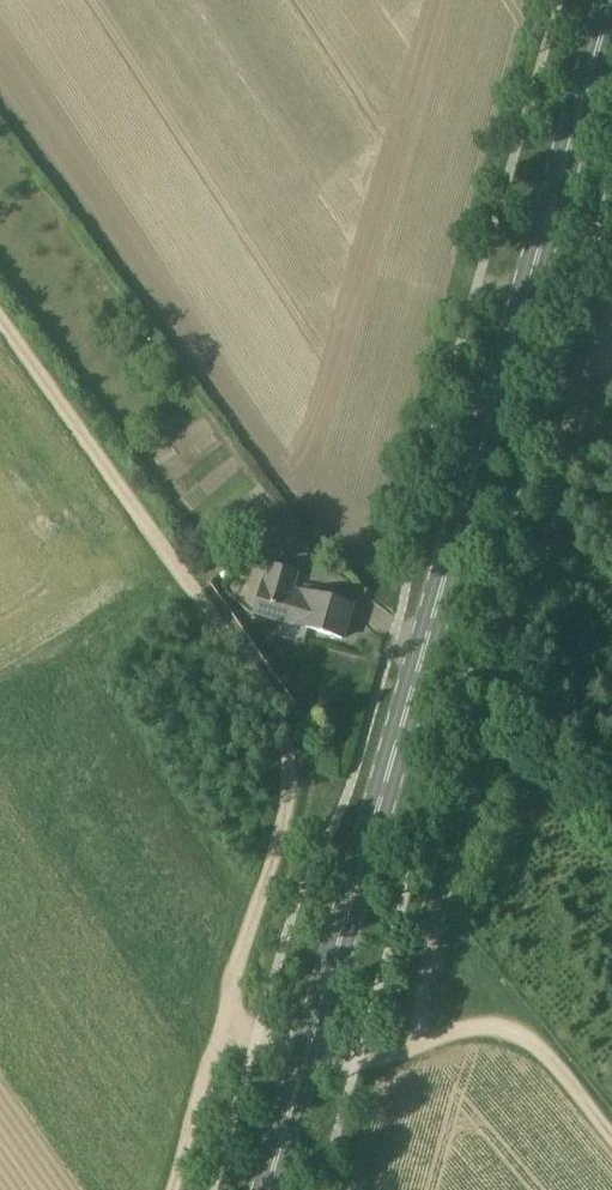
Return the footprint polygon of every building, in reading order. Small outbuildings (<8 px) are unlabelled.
[(299,573),(265,564),(251,612),(344,639),(353,606),(294,589),(299,573)]
